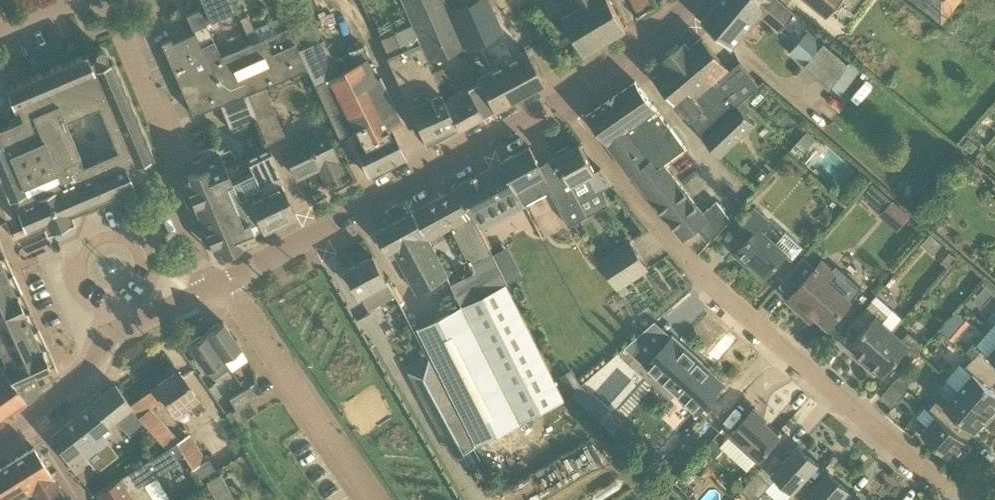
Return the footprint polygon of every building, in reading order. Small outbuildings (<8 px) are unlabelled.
[(206,10),(201,12),(200,9),(186,15),(192,28),(207,22),(207,23),(239,9),(235,0),(201,0),(206,10)] [(412,24),(420,43),(419,43),(426,59),(461,44),(444,0),(402,0),(412,24)] [(540,78),(523,49),(512,54),(490,0),(444,0),(461,44),(462,44),(480,80),(477,82),(489,112),(543,83),(540,78)] [(585,52),(627,27),(610,0),(555,0),(585,52)] [(639,15),(655,7),(651,0),(632,0),(639,15)] [(761,12),(761,11),(748,0),(720,0),(702,22),(732,46),(761,12)] [(761,11),(761,12),(781,29),(796,11),(784,0),(748,0),(761,11)] [(826,18),(841,0),(804,0),(826,18)] [(943,24),(961,0),(912,0),(943,24)] [(289,30),(278,34),(272,21),(254,29),(248,15),(240,18),(251,44),(252,45),(275,35),(281,49),(295,44),(289,30)] [(214,40),(207,23),(207,22),(192,28),(194,33),(173,42),(171,39),(161,43),(183,93),(184,92),(194,113),(192,114),(193,115),(247,93),(248,96),(266,88),(265,86),(307,69),(301,55),(300,55),(295,44),(281,49),(275,35),(252,45),(251,44),(222,57),(214,40)] [(455,125),(443,97),(441,92),(432,72),(431,73),(425,59),(426,59),(419,43),(412,24),(394,32),(402,50),(387,57),(408,102),(423,139),(426,146),(428,145),(425,138),(455,125)] [(810,29),(789,53),(805,66),(804,67),(829,89),(831,87),(841,94),(861,68),(851,59),(849,62),(810,29)] [(228,52),(245,45),(240,34),(223,41),(228,52)] [(731,71),(726,66),(702,37),(690,47),(686,43),(663,62),(667,67),(655,77),(687,117),(702,134),(728,111),(737,103),(759,84),(741,62),(731,71)] [(152,152),(113,60),(105,64),(104,64),(103,62),(105,61),(106,60),(106,59),(107,58),(107,57),(107,56),(107,55),(107,54),(106,53),(106,52),(105,51),(104,51),(103,50),(102,50),(101,50),(100,50),(99,50),(98,51),(97,51),(97,52),(96,53),(95,55),(95,56),(95,57),(96,58),(90,61),(87,53),(5,88),(14,109),(18,107),(23,118),(0,128),(0,179),(8,199),(15,196),(20,208),(16,209),(25,229),(30,227),(32,230),(43,226),(46,233),(74,222),(71,214),(131,188),(129,184),(133,183),(130,176),(134,174),(134,175),(135,176),(136,177),(137,177),(137,178),(138,178),(140,178),(141,178),(143,177),(144,176),(145,175),(145,174),(145,173),(146,172),(145,171),(145,170),(145,169),(144,168),(143,168),(142,167),(141,166),(140,166),(138,166),(137,167),(136,165),(150,159),(148,153),(152,152)] [(402,119),(383,79),(381,80),(372,58),(336,74),(313,84),(338,142),(351,136),(353,141),(368,176),(406,157),(390,124),(402,119)] [(432,72),(441,92),(452,87),(442,68),(432,72)] [(684,147),(642,90),(636,81),(587,115),(631,175),(632,174),(684,239),(701,226),(712,240),(731,218),(717,201),(702,213),(662,165),(684,147)] [(457,129),(489,112),(477,82),(469,87),(468,85),(443,97),(455,125),(457,129)] [(266,88),(248,96),(267,144),(285,135),(266,88)] [(756,125),(753,122),(737,103),(728,111),(731,114),(703,138),(722,157),(756,125)] [(322,128),(282,147),(297,178),(319,168),(325,180),(342,171),(336,159),(337,159),(322,128)] [(806,150),(817,139),(808,130),(797,142),(806,150)] [(613,184),(601,168),(596,171),(580,143),(556,156),(572,185),(581,201),(595,193),(613,184)] [(220,153),(216,144),(197,152),(198,153),(202,151),(204,158),(193,163),(197,172),(188,176),(190,181),(185,184),(214,252),(219,249),(222,255),(251,242),(248,237),(254,234),(254,233),(255,233),(244,208),(229,172),(226,164),(220,153)] [(263,231),(283,221),(296,214),(283,184),(286,183),(279,166),(277,167),(267,144),(245,154),(247,158),(238,163),(231,148),(220,153),(226,164),(229,172),(244,208),(255,233),(262,229),(263,231)] [(572,185),(556,156),(540,165),(530,146),(506,159),(529,202),(550,190),(569,226),(588,216),(585,210),(586,210),(581,201),(572,185)] [(483,226),(529,202),(506,159),(458,185),(459,187),(483,226)] [(480,228),(483,226),(459,187),(418,209),(433,238),(452,227),(475,272),(451,285),(462,305),(506,283),(508,283),(480,228)] [(892,200),(883,211),(888,216),(885,220),(897,230),(911,215),(892,200)] [(750,237),(735,254),(747,264),(750,261),(766,276),(786,251),(760,228),(768,218),(753,205),(736,226),(750,237)] [(430,239),(433,238),(418,209),(377,232),(388,253),(394,250),(417,294),(450,276),(430,239)] [(624,284),(631,279),(648,268),(631,242),(600,262),(618,290),(619,289),(624,296),(630,292),(624,284)] [(935,256),(948,267),(957,257),(944,246),(935,256)] [(369,311),(396,296),(374,256),(347,270),(369,311)] [(501,268),(508,283),(524,275),(516,260),(501,268)] [(858,296),(834,275),(837,272),(824,260),(788,299),(803,313),(808,307),(829,326),(852,302),(858,296)] [(8,371),(27,397),(41,387),(32,375),(50,367),(41,347),(40,348),(24,313),(25,312),(16,293),(14,293),(12,290),(14,289),(13,286),(12,287),(2,265),(3,264),(2,263),(1,263),(0,261),(0,358),(8,371)] [(506,283),(462,305),(418,327),(478,444),(522,422),(565,399),(506,283)] [(991,309),(994,303),(994,293),(986,287),(977,300),(991,309)] [(864,364),(894,330),(884,320),(888,314),(874,302),(854,324),(861,330),(850,346),(855,351),(853,354),(864,364)] [(958,308),(941,327),(956,339),(972,321),(958,308)] [(224,359),(241,347),(223,322),(220,324),(218,322),(209,328),(211,330),(207,333),(224,359)] [(878,371),(883,376),(896,362),(903,369),(925,345),(910,332),(904,339),(894,330),(864,364),(875,373),(878,371)] [(223,360),(224,359),(207,333),(201,337),(200,335),(191,341),(192,343),(189,346),(207,371),(208,370),(213,378),(229,367),(223,360)] [(645,368),(646,369),(696,414),(724,381),(673,336),(645,368)] [(989,355),(983,350),(976,359),(994,375),(994,348),(989,355)] [(406,367),(408,372),(454,456),(476,444),(428,355),(406,367)] [(27,397),(8,371),(0,358),(0,416),(27,397)] [(994,381),(994,375),(976,359),(967,368),(973,374),(960,389),(992,418),(994,415),(994,392),(990,387),(994,381)] [(131,409),(138,418),(164,399),(174,414),(188,405),(196,416),(205,409),(178,370),(155,386),(156,387),(130,405),(132,408),(131,409)] [(581,384),(574,370),(561,377),(569,391),(581,384)] [(904,371),(896,380),(906,389),(914,379),(904,371)] [(960,389),(959,390),(947,379),(938,389),(944,395),(931,409),(954,430),(961,421),(974,433),(980,428),(982,430),(992,418),(960,389)] [(893,408),(908,391),(906,389),(896,380),(895,380),(880,397),(893,408)] [(130,405),(116,385),(115,384),(113,386),(63,426),(80,451),(90,463),(96,471),(116,454),(104,437),(112,430),(109,427),(131,409),(132,408),(130,405)] [(237,409),(250,401),(257,397),(251,387),(231,398),(237,409)] [(250,401),(237,409),(231,398),(229,399),(235,408),(225,414),(234,426),(257,412),(250,401)] [(754,408),(732,434),(760,459),(780,436),(763,422),(766,419),(754,408)] [(953,430),(954,430),(931,409),(930,411),(936,417),(927,425),(921,419),(915,427),(952,459),(957,453),(960,456),(970,444),(953,430)] [(50,437),(77,474),(90,463),(80,451),(63,426),(50,437)] [(184,455),(193,469),(207,460),(191,434),(180,440),(176,443),(184,455)] [(176,443),(170,447),(176,457),(177,459),(184,455),(176,443)] [(806,479),(819,464),(798,446),(785,460),(778,454),(761,472),(744,492),(753,499),(756,499),(772,482),(778,488),(784,482),(793,491),(787,497),(789,498),(806,479)] [(34,447),(8,464),(30,499),(67,499),(34,447)] [(97,491),(102,499),(154,499),(144,484),(179,463),(169,447),(97,491)] [(8,464),(0,469),(0,499),(30,499),(8,464)] [(663,474),(673,482),(681,471),(676,467),(668,468),(663,474)] [(849,491),(828,472),(815,487),(806,479),(789,498),(790,499),(841,499),(849,491)]
